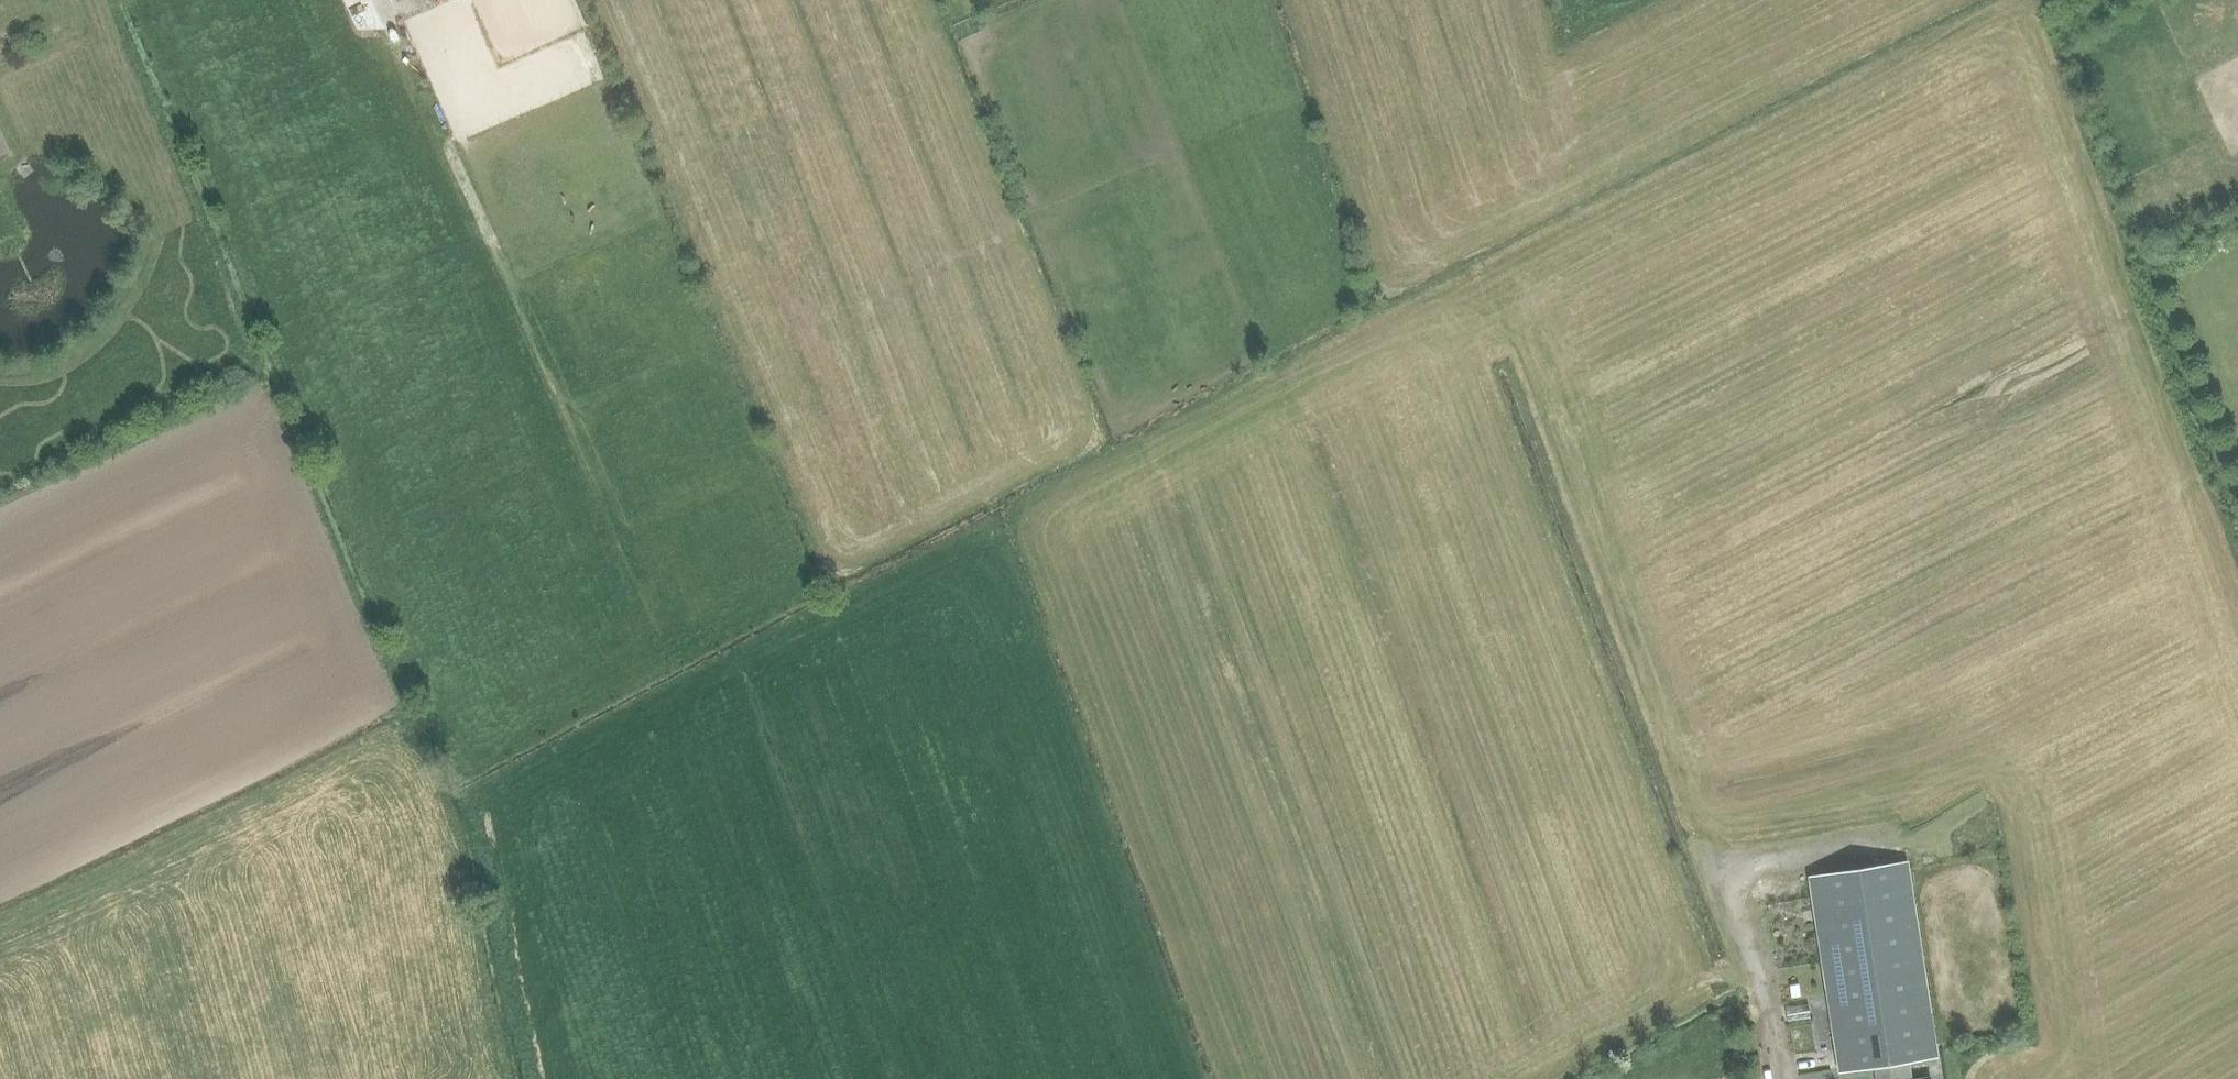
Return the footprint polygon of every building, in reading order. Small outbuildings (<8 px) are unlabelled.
[(1889,1064),(1891,1078),(1911,1078),(1908,1061),(1936,1057),(1906,861),(1808,876),(1839,1072),(1889,1064)]
